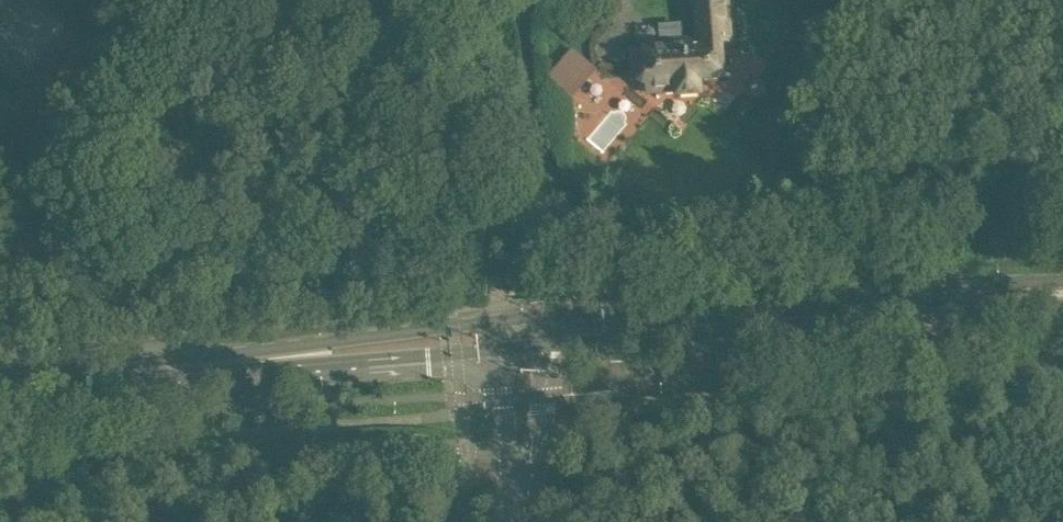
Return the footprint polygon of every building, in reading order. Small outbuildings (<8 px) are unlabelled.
[(645,96),(673,94),(674,98),(704,96),(703,82),(727,80),(727,72),(732,72),(731,57),(725,57),(724,44),(734,44),(731,0),(691,0),(694,37),(641,41),(643,63),(636,69),(637,82),(645,86),(645,96)] [(590,69),(572,53),(551,77),(556,82),(570,93),(580,81),(590,69)]
